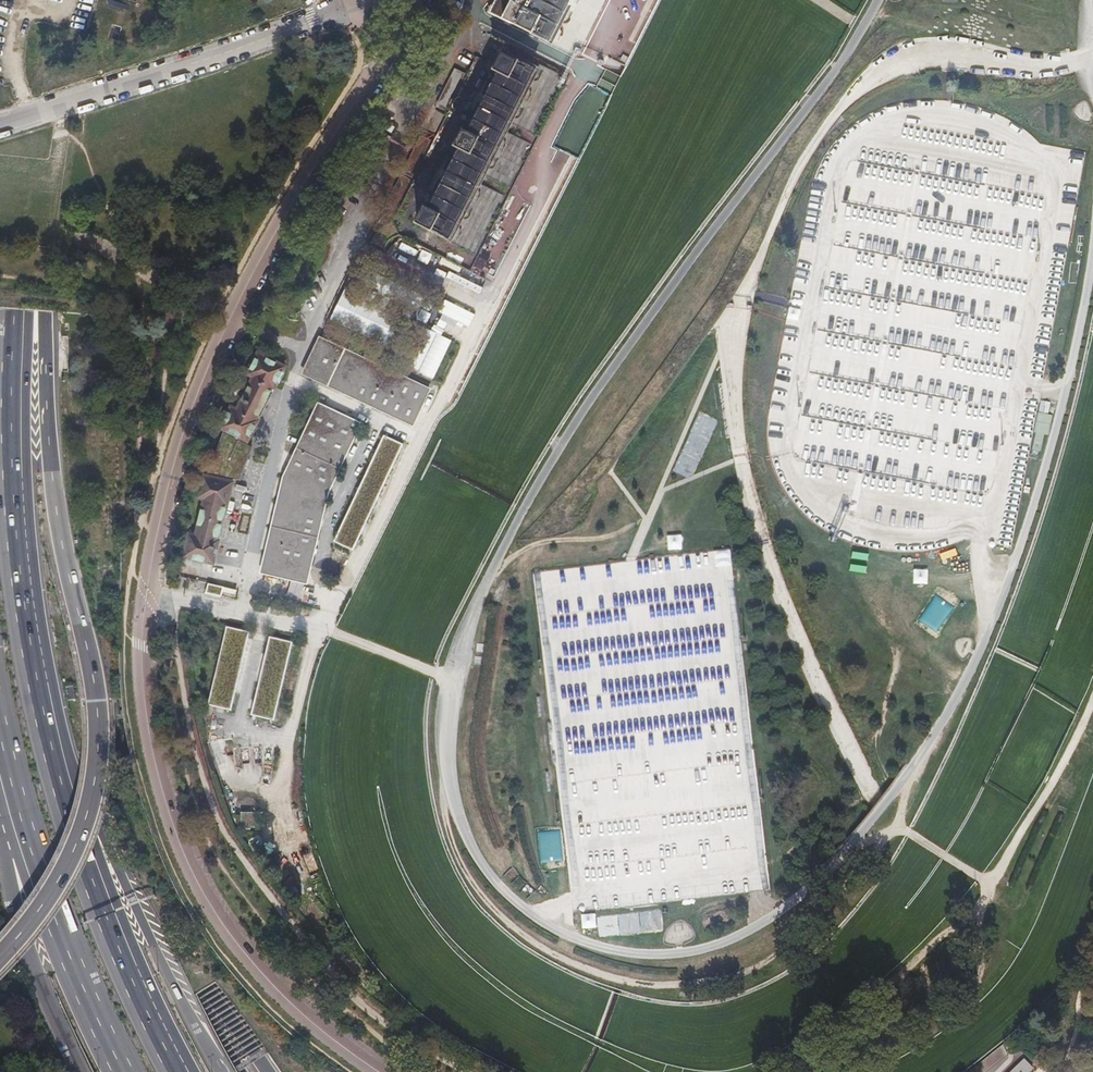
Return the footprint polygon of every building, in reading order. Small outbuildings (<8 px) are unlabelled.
[(552,40),(573,0),(502,0),(496,11),(552,40)] [(403,74),(409,78),(431,46),(425,42),(403,74)] [(419,222),(452,238),(479,184),(506,131),(538,68),(505,52),(419,222)] [(441,107),(447,110),(466,75),(459,72),(441,107)] [(433,378),(450,339),(436,332),(419,372),(433,378)] [(305,373),(414,423),(430,388),(321,338),(305,373)] [(184,556),(214,562),(219,539),(217,538),(225,503),(227,504),(232,481),(227,480),(228,475),(240,478),(252,446),(242,441),(244,437),(249,439),(258,419),(256,418),(272,385),(274,386),(284,365),(256,352),(247,373),(253,376),(237,409),(231,406),(220,428),(225,430),(208,476),(202,474),(197,497),(204,498),(196,534),(189,532),(184,556)] [(263,571),(307,581),(325,506),(329,493),(361,422),(319,403),(284,475),(263,571)] [(403,444),(384,435),(334,541),(353,550),(403,444)] [(236,590),(208,583),(205,593),(220,596),(221,593),(235,596),(236,590)] [(249,632),(227,627),(209,705),(231,710),(249,632)] [(292,642),(270,637),(252,715),(274,720),(292,642)]
